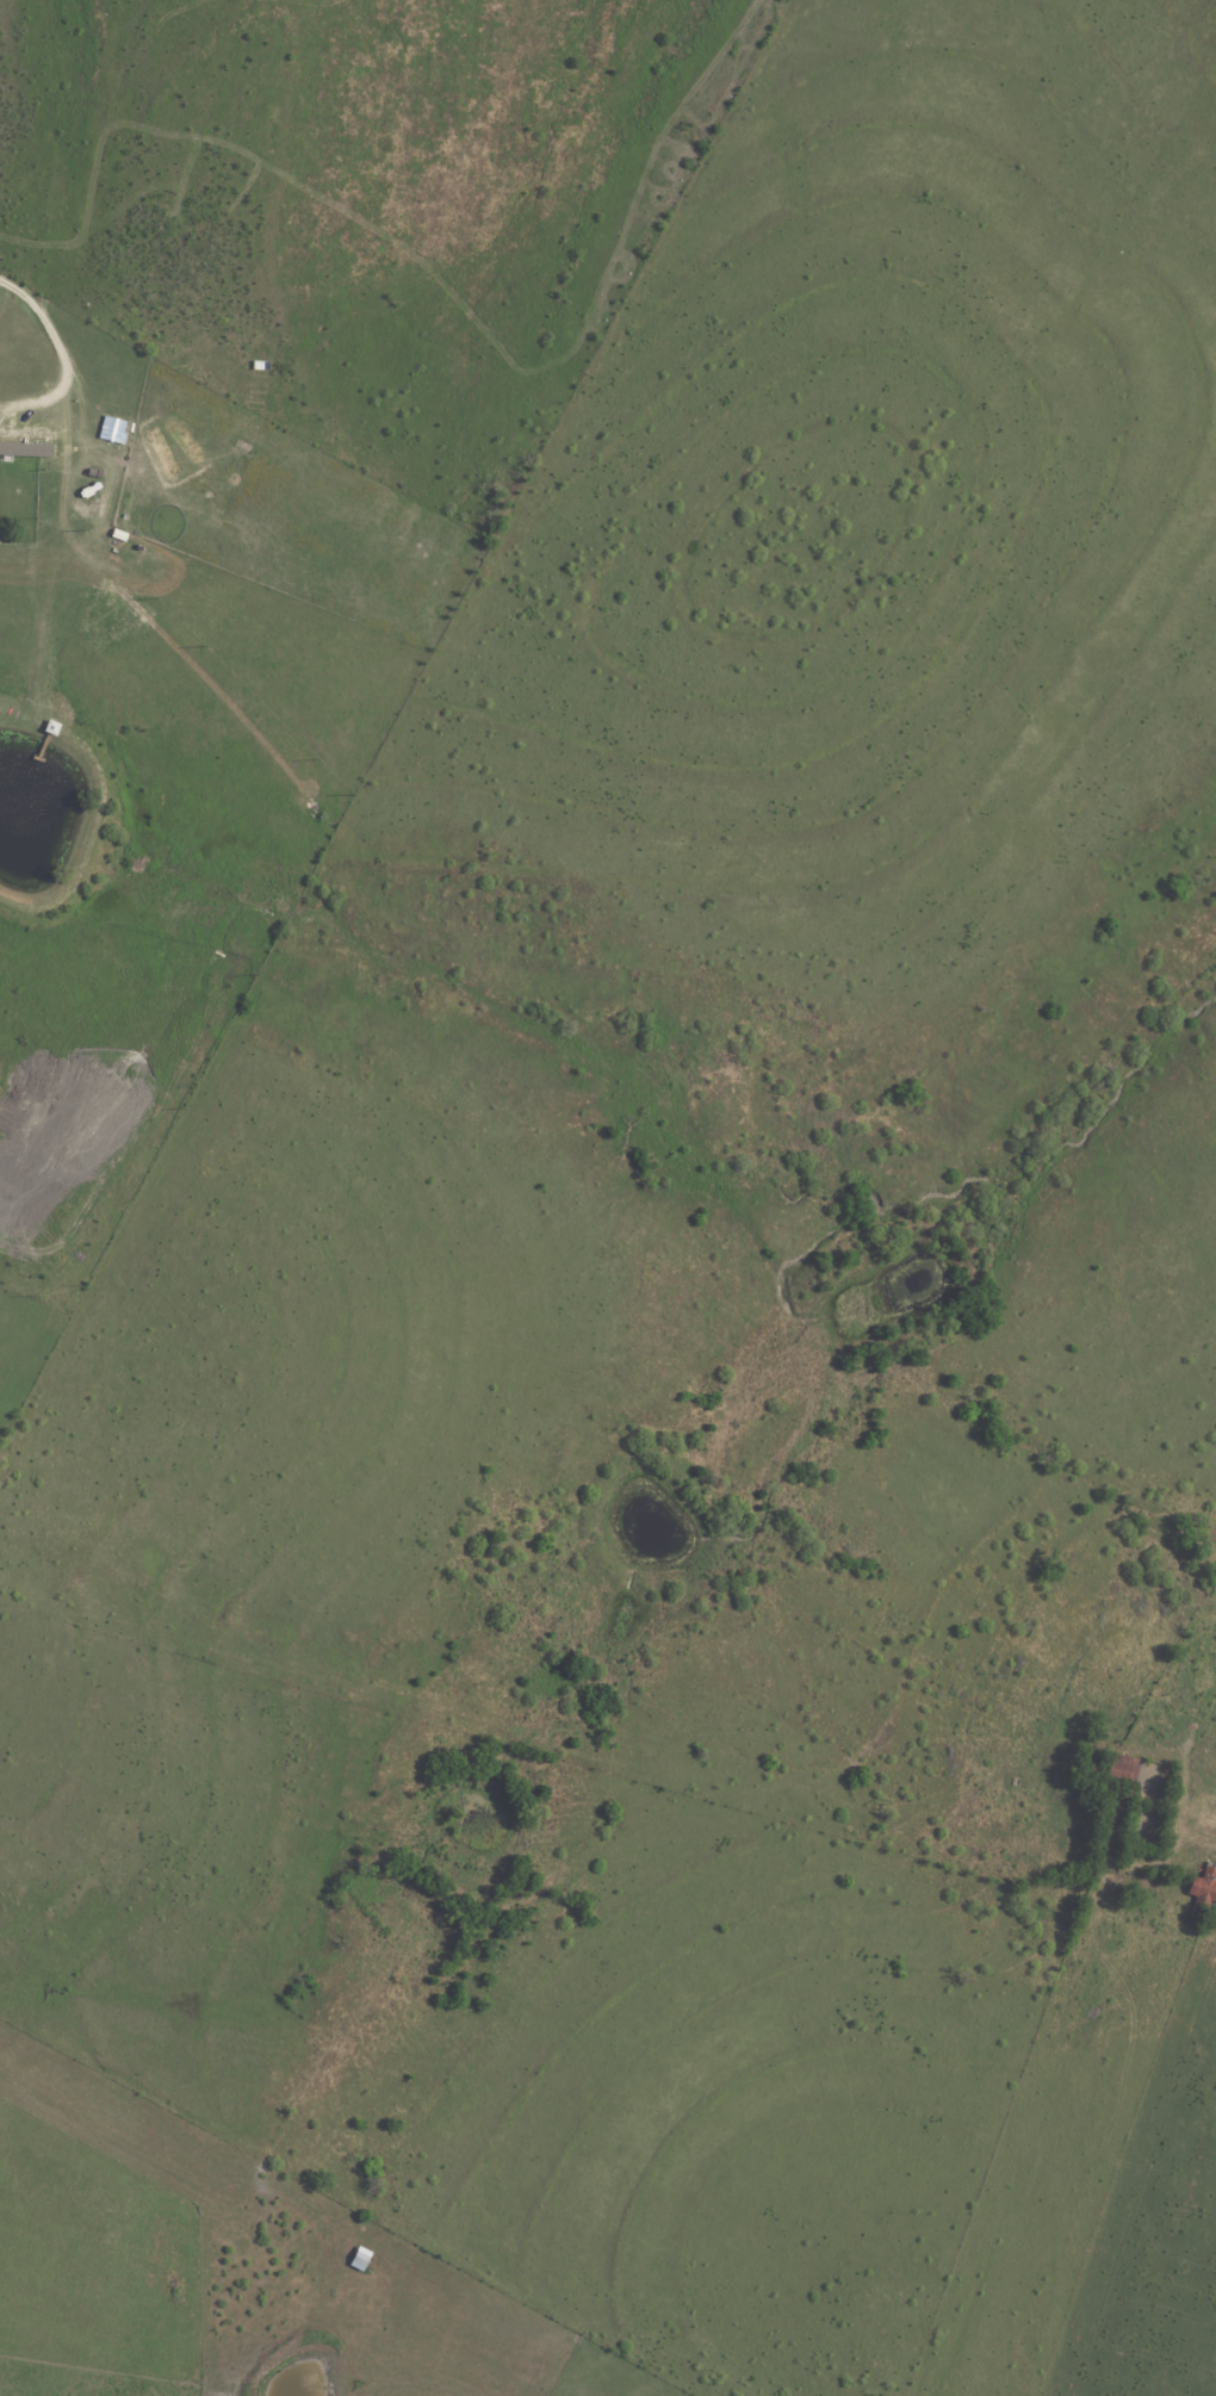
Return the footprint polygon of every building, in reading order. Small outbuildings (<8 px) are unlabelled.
[(12,302),(7,309),(1,304),(6,297),(12,302)] [(23,457),(0,455),(0,445),(52,448),(51,459),(35,458),(33,467),(21,467),(23,457)] [(1141,1759),(1135,1790),(1074,1780),(1081,1748),(1141,1759)] [(1209,1862),(1215,1864),(1215,1883),(1215,1901),(1212,1900),(1206,1922),(1192,1917),(1198,1897),(1189,1894),(1193,1876),(1204,1880),(1209,1862)]
